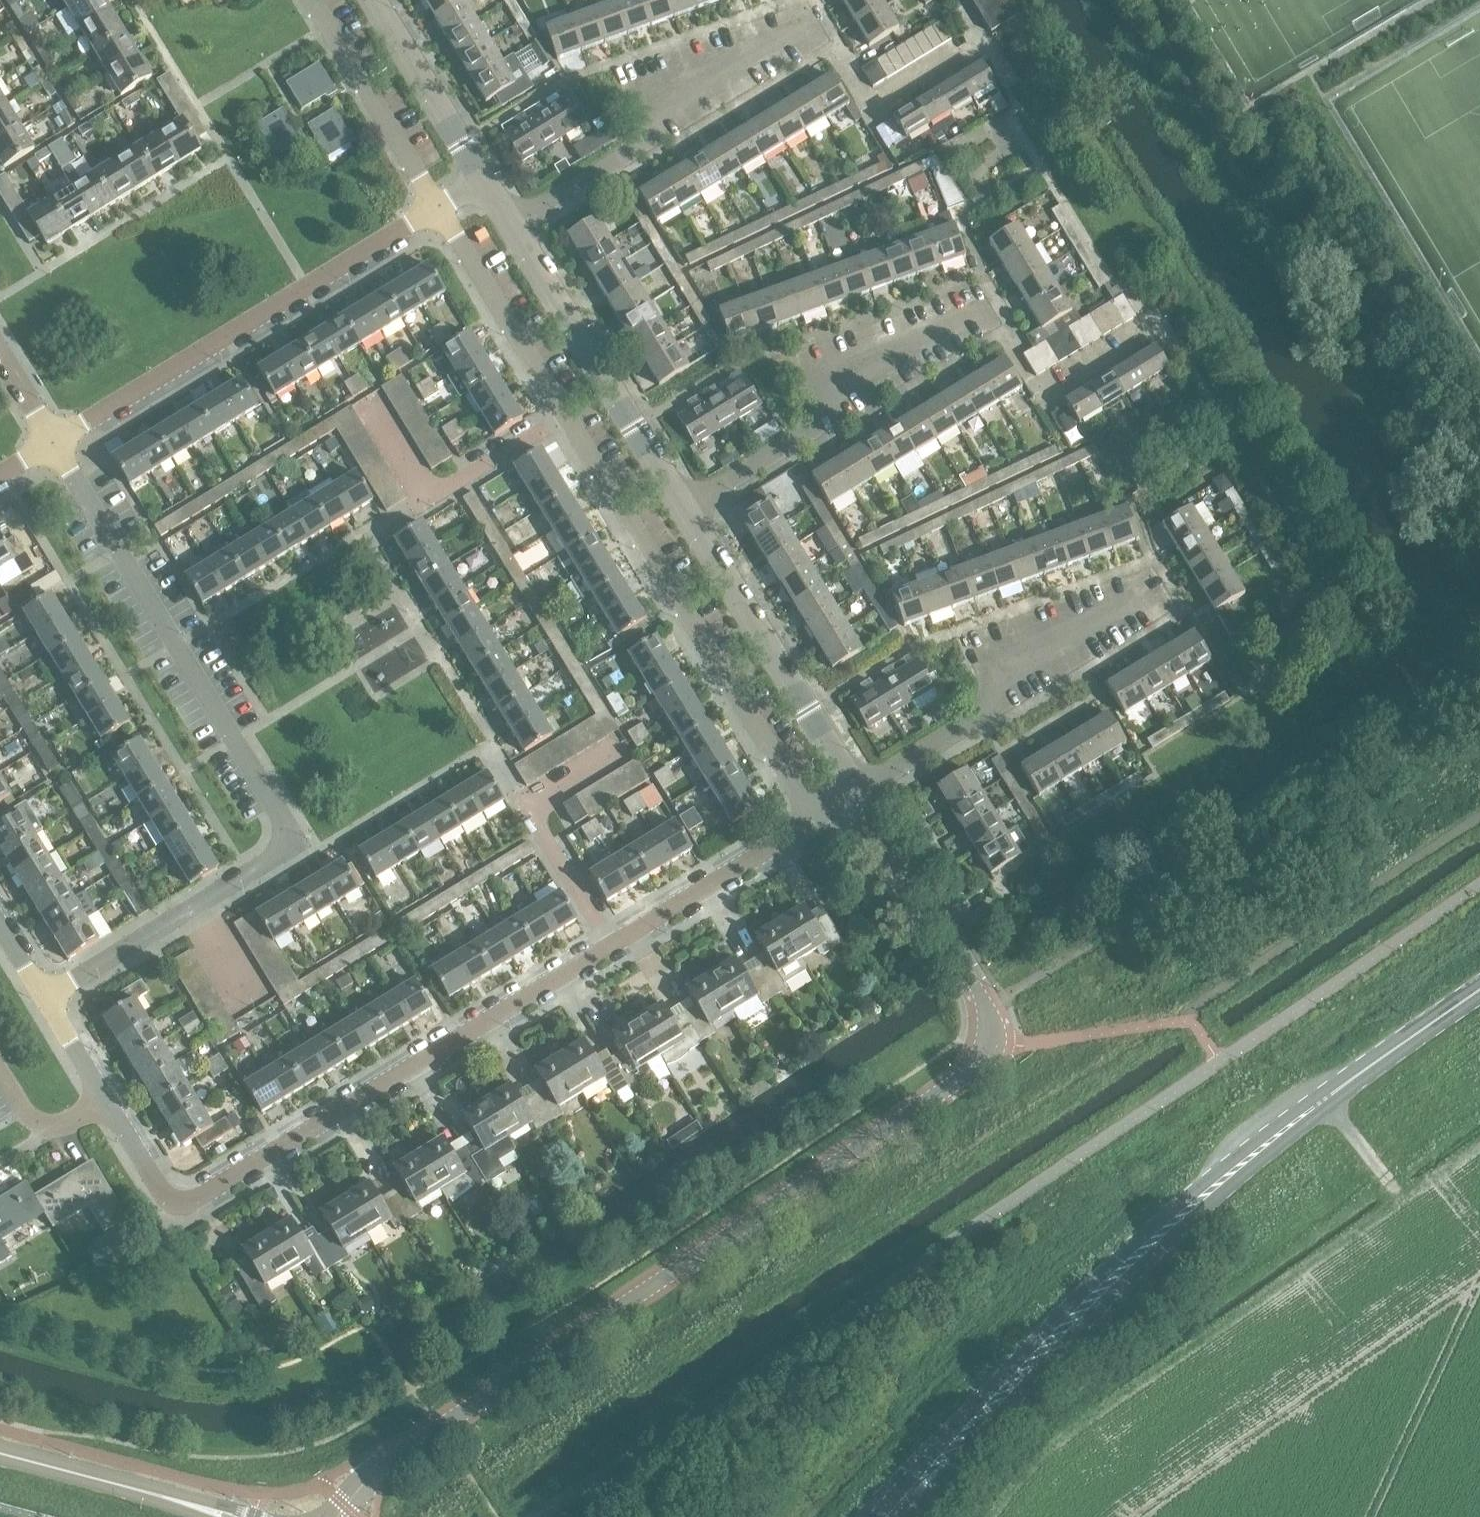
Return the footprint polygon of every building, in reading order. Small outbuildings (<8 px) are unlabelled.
[(67,9),(81,0),(61,0),(67,9)] [(103,0),(81,0),(67,9),(80,31),(111,12),(103,0)] [(434,18),(463,0),(423,0),(434,18)] [(464,0),(463,0),(434,18),(447,39),(476,21),(464,0)] [(628,33),(651,25),(642,0),(622,0),(616,2),(628,33)] [(651,25),(674,16),(668,0),(642,0),(651,25)] [(674,16),(698,8),(695,0),(668,0),(674,16)] [(856,24),(885,6),(882,0),(848,0),(843,3),(856,24)] [(991,33),(1016,17),(1006,0),(971,0),(991,33)] [(526,19),(515,1),(507,6),(518,24),(526,19)] [(25,16),(17,2),(10,7),(18,21),(25,16)] [(593,10),(605,42),(628,33),(616,2),(593,10)] [(870,46),(876,42),(899,28),(885,6),(856,24),(870,46)] [(570,19),(582,50),(605,42),(593,10),(570,19)] [(124,33),(111,12),(80,31),(93,52),(124,33)] [(518,24),(528,42),(537,37),(526,19),(518,24)] [(570,19),(546,28),(558,59),(582,50),(570,19)] [(489,42),(476,21),(447,39),(460,60),(489,42)] [(940,21),(931,27),(942,45),(951,39),(940,21)] [(21,36),(13,23),(6,27),(14,41),(21,36)] [(942,45),(931,27),(922,33),(933,51),(942,45)] [(137,55),(124,33),(93,52),(106,74),(137,55)] [(933,51),(922,33),(913,38),(924,56),(933,51)] [(23,55),(29,50),(21,36),(14,41),(23,55)] [(31,42),(40,56),(47,51),(38,37),(31,42)] [(913,38),(904,44),(914,62),(924,56),(913,38)] [(502,63),(489,42),(460,60),(472,81),(502,63)] [(551,61),(541,43),(532,48),(543,66),(551,61)] [(914,62),(904,44),(894,50),(905,68),(914,62)] [(905,68),(894,50),(885,55),(896,73),(905,68)] [(55,65),(47,51),(40,56),(48,69),(55,65)] [(120,97),(151,77),(137,55),(106,74),(120,97)] [(876,61),(887,79),(896,73),(885,55),(876,61)] [(502,63),(472,81),(486,103),(496,97),(502,107),(532,89),(512,57),(502,63)] [(887,79),(876,61),(862,70),(873,88),(887,79)] [(332,92),(316,65),(286,84),(303,110),(332,92)] [(1008,108),(994,87),(981,65),(958,78),(972,100),(978,110),(989,103),(996,115),(1008,108)] [(48,80),(40,67),(33,71),(41,85),(48,80)] [(157,82),(181,120),(194,142),(207,134),(170,73),(157,82)] [(827,119),(848,106),(830,77),(809,90),(827,119)] [(937,92),(950,114),(972,100),(958,78),(937,92)] [(56,94),(48,80),(41,85),(50,99),(56,94)] [(65,81),(58,85),(67,99),(74,95),(65,81)] [(550,107),(567,135),(587,122),(571,94),(566,88),(557,93),(561,100),(550,107)] [(806,132),(827,119),(809,90),(788,103),(806,132)] [(950,114),(937,92),(915,105),(929,127),(950,114)] [(136,94),(122,102),(127,110),(141,101),(136,94)] [(67,99),(75,113),(82,109),(74,95),(67,99)] [(528,121),(545,148),(567,135),(550,107),(545,101),(536,106),(540,113),(528,121)] [(806,132),(788,103),(767,116),(785,145),(806,132)] [(21,127),(7,105),(0,110),(0,140),(21,127)] [(893,119),(906,141),(929,127),(915,105),(893,119)] [(275,155),(301,138),(283,109),(256,125),(275,155)] [(325,155),(352,139),(334,110),(308,126),(325,155)] [(75,124),(67,111),(60,115),(69,129),(75,124)] [(110,120),(105,113),(92,121),(96,129),(110,120)] [(523,162),(545,148),(528,121),(523,113),(514,120),(518,127),(505,135),(523,162)] [(785,145),(767,116),(746,129),(763,158),(785,145)] [(200,151),(194,142),(181,120),(159,133),(178,165),(200,151)] [(96,129),(92,121),(78,130),(83,137),(96,129)] [(964,121),(958,124),(964,134),(970,130),(964,121)] [(882,126),(876,130),(887,149),(893,145),(882,126)] [(4,168),(34,149),(21,127),(0,140),(0,162),(4,168)] [(763,158),(746,129),(724,142),(742,171),(763,158)] [(137,147),(156,178),(178,165),(159,133),(137,147)] [(593,152),(606,144),(601,135),(587,143),(593,152)] [(76,161),(62,139),(48,148),(53,155),(62,170),(76,161)] [(742,171),(724,142),(703,155),(721,184),(742,171)] [(115,160),(135,191),(156,178),(137,147),(115,160)] [(48,148),(35,156),(39,163),(53,155),(48,148)] [(721,184),(703,155),(682,168),(700,197),(721,184)] [(565,159),(556,164),(561,172),(570,166),(565,159)] [(94,173),(113,205),(135,191),(115,160),(94,173)] [(926,171),(921,162),(903,171),(907,180),(926,171)] [(882,163),(878,165),(863,172),(867,181),(886,172),(882,163)] [(700,197),(682,168),(661,180),(679,210),(700,197)] [(884,179),(888,189),(907,180),(903,171),(884,179)] [(72,187),(91,218),(113,205),(94,173),(72,187)] [(29,243),(42,235),(29,213),(5,174),(0,178),(0,195),(29,243)] [(837,184),(841,193),(860,185),(856,176),(837,184)] [(531,178),(526,182),(532,191),(541,185),(538,179),(531,178)] [(679,210),(661,180),(640,194),(658,223),(679,210)] [(858,192),(863,201),(881,192),(877,183),(858,192)] [(841,193),(837,184),(818,193),(823,202),(841,193)] [(51,200),(70,231),(91,218),(72,187),(51,200)] [(793,205),(797,215),(815,206),(811,197),(806,199),(802,191),(791,198),(795,204),(793,205)] [(840,201),(844,210),(863,201),(858,192),(840,201)] [(29,213),(42,235),(47,245),(70,231),(51,200),(29,213)] [(647,217),(636,200),(628,206),(638,223),(647,217)] [(814,213),(818,222),(837,213),(832,204),(814,213)] [(774,214),(778,223),(797,215),(793,205),(774,214)] [(1071,224),(1059,206),(1051,211),(1062,229),(1071,224)] [(795,222),(800,231),(818,222),(814,213),(795,222)] [(658,235),(647,217),(638,223),(649,240),(658,235)] [(771,227),(767,218),(748,227),(753,236),(771,227)] [(598,219),(568,237),(580,258),(610,240),(598,219)] [(1082,242),(1071,224),(1062,229),(1073,247),(1082,242)] [(792,234),(788,225),(769,234),(774,243),(792,234)] [(929,234),(940,266),(964,257),(952,225),(929,234)] [(990,243),(1003,265),(1032,248),(1019,226),(990,243)] [(753,236),(748,227),(730,235),(734,245),(753,236)] [(774,243),(769,234),(751,243),(755,252),(774,243)] [(917,275),(940,266),(929,234),(905,242),(917,275)] [(727,248),(722,239),(704,248),(708,257),(727,248)] [(610,240),(580,258),(593,279),(623,261),(630,257),(626,250),(619,254),(610,240)] [(653,247),(664,265),(673,260),(662,242),(653,247)] [(882,251),(894,283),(917,275),(905,242),(882,251)] [(748,255),(744,246),(725,255),(729,264),(748,255)] [(685,257),(689,266),(708,257),(704,248),(685,257)] [(1003,265),(1016,286),(1045,269),(1032,248),(1003,265)] [(1086,249),(1077,254),(1088,271),(1097,266),(1086,249)] [(859,259),(871,292),(894,283),(882,251),(859,259)] [(725,255),(706,264),(710,273),(729,264),(725,255)] [(836,268),(848,300),(871,292),(859,259),(836,268)] [(684,278),(673,260),(664,265),(675,283),(684,278)] [(623,261),(593,279),(607,300),(636,282),(623,261)] [(428,265),(407,279),(424,307),(445,294),(428,265)] [(1107,283),(1097,266),(1088,271),(1099,288),(1107,283)] [(813,276),(824,309),(848,300),(836,268),(813,276)] [(1016,286),(1029,307),(1058,290),(1045,269),(1016,286)] [(789,284),(801,317),(824,309),(813,276),(789,284)] [(407,279),(385,292),(403,320),(424,307),(407,279)] [(636,282),(607,300),(620,322),(650,303),(636,282)] [(766,293),(775,318),(778,326),(801,317),(789,284),(766,293)] [(679,290),(690,308),(699,303),(688,285),(679,290)] [(1029,307),(1042,329),(1071,312),(1058,290),(1029,307)] [(385,292),(364,305),(382,333),(403,320),(385,292)] [(743,301),(755,334),(778,326),(775,318),(766,293),(743,301)] [(1123,296),(1112,303),(1124,324),(1136,317),(1123,296)] [(719,310),(722,318),(731,343),(755,334),(743,301),(719,310)] [(650,303),(620,322),(633,343),(663,325),(650,303)] [(690,308),(697,318),(701,326),(710,321),(699,303),(690,308)] [(1112,303),(1101,309),(1114,330),(1124,324),(1112,303)] [(364,305),(343,318),(360,346),(382,333),(364,305)] [(1114,330),(1101,309),(1090,316),(1102,337),(1114,330)] [(1091,343),(1102,337),(1090,316),(1079,322),(1091,343)] [(360,346),(343,318),(322,331),(339,359),(360,346)] [(1079,322),(1068,329),(1081,350),(1091,343),(1079,322)] [(443,323),(436,327),(445,342),(452,338),(443,323)] [(663,325),(633,343),(646,364),(676,346),(663,325)] [(445,342),(436,327),(429,332),(438,347),(445,342)] [(724,344),(714,327),(706,332),(716,349),(724,344)] [(1068,329),(1057,335),(1070,356),(1081,350),(1068,329)] [(339,359),(322,331),(301,344),(318,372),(339,359)] [(483,355),(470,333),(441,351),(449,363),(441,368),(447,377),(483,355)] [(1070,356),(1057,335),(1046,341),(1059,363),(1070,356)] [(1059,363),(1046,341),(1035,348),(1048,369),(1059,363)] [(280,356),(297,385),(318,372),(301,344),(280,356)] [(676,346),(646,364),(659,386),(689,368),(676,346)] [(1036,376),(1048,369),(1035,348),(1033,349),(1023,355),(1036,376)] [(1132,361),(1146,384),(1168,370),(1154,348),(1132,361)] [(401,349),(394,353),(403,368),(410,363),(401,349)] [(403,368),(394,353),(386,357),(396,373),(403,368)] [(496,376),(483,355),(447,377),(460,398),(468,394),(496,376)] [(297,385),(280,356),(258,370),(275,398),(297,385)] [(1000,402),(1021,389),(1003,359),(981,372),(1000,402)] [(1110,375),(1124,397),(1146,384),(1132,361),(1110,375)] [(739,418),(760,405),(744,378),(743,378),(739,371),(730,377),(734,384),(722,391),(739,418)] [(979,415),(1000,402),(981,372),(960,385),(979,415)] [(359,375),(351,379),(361,393),(368,389),(359,375)] [(381,388),(388,399),(408,386),(402,375),(381,388)] [(1089,388),(1102,410),(1124,397),(1110,375),(1089,388)] [(509,398),(496,376),(468,394),(481,415),(509,398)] [(415,386),(420,394),(435,385),(430,377),(415,386)] [(353,398),(361,393),(351,379),(344,384),(353,398)] [(236,421),(258,408),(241,380),(219,393),(236,421)] [(718,431),(739,418),(722,391),(718,384),(708,390),(712,397),(701,404),(718,431)] [(435,385),(420,394),(425,402),(439,393),(435,385)] [(979,415),(960,385),(939,398),(958,428),(979,415)] [(388,399),(394,409),(415,396),(408,386),(388,399)] [(1066,402),(1080,424),(1102,410),(1089,388),(1066,402)] [(236,421),(219,393),(198,406),(215,434),(236,421)] [(1184,393),(1175,399),(1179,407),(1189,401),(1184,393)] [(394,409),(400,419),(421,406),(415,396),(394,409)] [(695,445),(718,431),(701,404),(697,397),(687,403),(691,410),(678,418),(695,445)] [(522,419),(509,398),(481,415),(494,437),(522,419)] [(958,428),(939,398),(918,411),(936,441),(958,428)] [(215,434),(198,406),(177,419),(194,447),(215,434)] [(337,430),(357,417),(351,406),(325,422),(331,432),(336,429),(337,430)] [(400,419),(406,429),(427,416),(421,406),(400,419)] [(936,441),(918,411),(897,424),(915,454),(936,441)] [(1069,412),(1057,419),(1066,434),(1078,428),(1069,412)] [(406,429),(412,439),(433,426),(427,416),(406,429)] [(337,430),(343,440),(363,427),(357,417),(337,430)] [(194,447),(177,419),(156,432),(173,460),(194,447)] [(441,429),(446,436),(461,427),(456,420),(441,429)] [(776,420),(750,435),(757,447),(783,431),(776,420)] [(321,439),(331,432),(325,422),(314,429),(321,439)] [(915,454),(897,424),(876,437),(894,467),(915,454)] [(412,439),(419,449),(439,436),(433,426),(412,439)] [(343,440),(349,450),(370,437),(363,427),(343,440)] [(465,435),(461,427),(446,436),(451,444),(465,435)] [(310,445),(321,439),(314,429),(304,435),(310,445)] [(1127,429),(1117,434),(1121,442),(1131,437),(1127,429)] [(173,460),(156,432),(134,445),(152,473),(173,460)] [(299,452),(310,445),(304,435),(293,442),(299,452)] [(419,449),(425,459),(445,447),(439,436),(419,449)] [(349,450),(355,460),(376,447),(370,437),(349,450)] [(894,467),(876,437),(855,450),(873,480),(894,467)] [(335,438),(325,444),(331,454),(341,448),(335,438)] [(293,442),(282,448),(289,458),(299,452),(293,442)] [(152,473),(134,445),(112,458),(130,486),(152,473)] [(1098,454),(1096,448),(1094,445),(1076,454),(1080,463),(1098,454)] [(734,446),(727,450),(728,453),(734,463),(742,459),(734,446)] [(1036,455),(1040,464),(1059,455),(1054,446),(1036,455)] [(355,460),(361,470),(382,457),(376,447),(355,460)] [(425,459),(431,470),(452,457),(445,447),(425,459)] [(282,448),(272,455),(278,465),(289,458),(282,448)] [(873,480),(855,450),(834,463),(852,493),(873,480)] [(541,451),(513,468),(526,490),(554,472),(541,451)] [(728,453),(718,459),(724,469),(734,463),(728,453)] [(1080,463),(1076,454),(1057,462),(1061,471),(1080,463)] [(272,455),(261,461),(267,471),(278,465),(272,455)] [(361,470),(367,480),(388,467),(382,457),(361,470)] [(1029,458),(1010,467),(1014,476),(1033,467),(1029,458)] [(267,471),(261,461),(250,468),(257,478),(267,471)] [(852,493),(834,463),(812,476),(831,506),(852,493)] [(984,465),(962,475),(966,485),(988,474),(984,465)] [(1054,475),(1050,466),(1031,475),(1035,484),(1054,475)] [(367,480),(373,490),(394,478),(388,467),(367,480)] [(1010,467),(991,476),(996,485),(1014,476),(1010,467)] [(250,468),(240,474),(246,484),(257,478),(250,468)] [(334,486),(351,514),(373,501),(356,472),(343,480),(339,473),(330,478),(330,479),(334,486)] [(567,494),(554,472),(526,490),(539,511),(567,494)] [(240,474),(229,481),(236,491),(246,484),(240,474)] [(1223,474),(1212,480),(1221,495),(1224,493),(1232,488),(1223,474)] [(1013,484),(1017,492),(1035,484),(1031,475),(1013,484)] [(373,490),(380,500),(400,488),(394,478),(373,490)] [(313,499),(330,527),(351,514),(334,486),(330,479),(309,491),(313,498),(313,499)] [(966,488),(970,497),(988,489),(984,479),(966,488)] [(236,491),(229,481),(219,487),(225,498),(236,491)] [(809,484),(801,488),(812,506),(820,501),(809,484)] [(208,494),(214,504),(225,498),(219,487),(208,494)] [(906,501),(910,511),(943,496),(938,487),(906,501)] [(987,496),(991,505),(1010,496),(1005,487),(987,496)] [(406,498),(400,488),(380,500),(386,511),(406,498)] [(947,497),(951,506),(970,497),(966,488),(947,497)] [(1232,488),(1224,493),(1235,511),(1243,506),(1232,488)] [(291,512),(309,540),(330,527),(313,499),(308,491),(287,503),(291,512)] [(462,498),(469,509),(480,503),(473,492),(462,498)] [(214,504),(208,494),(197,500),(204,511),(214,504)] [(580,515),(567,494),(539,511),(552,532),(580,515)] [(968,505),(972,514),(991,505),(987,496),(968,505)] [(197,500),(196,501),(187,507),(193,517),(204,511),(197,500)] [(740,519),(754,541),(784,523),(770,501),(740,519)] [(831,519),(820,501),(812,506),(823,524),(831,519)] [(940,501),(921,510),(925,519),(944,510),(940,501)] [(486,514),(480,503),(469,509),(476,520),(486,514)] [(1254,524),(1243,506),(1235,511),(1246,529),(1254,524)] [(176,513),(182,524),(193,517),(187,507),(176,513)] [(1102,516),(1114,549),(1138,541),(1125,507),(1102,516)] [(1162,526),(1175,548),(1205,529),(1192,507),(1162,526)] [(965,517),(961,508),(942,517),(947,526),(965,517)] [(903,518),(907,527),(925,519),(921,510),(903,518)] [(270,524),(288,553),(309,540),(291,512),(270,524)] [(176,513),(165,520),(172,530),(182,524),(176,513)] [(493,524),(486,514),(476,520),(482,531),(493,524)] [(593,536),(580,515),(552,532),(565,553),(593,536)] [(1078,525),(1091,558),(1114,549),(1102,516),(1078,525)] [(924,526),(928,535),(947,526),(942,517),(924,526)] [(172,530),(165,520),(154,526),(161,537),(172,530)] [(895,522),(877,531),(881,540),(900,531),(895,522)] [(394,540),(407,562),(436,545),(423,523),(394,540)] [(754,541),(767,562),(797,544),(784,523),(754,541)] [(249,537),(266,566),(288,553),(270,524),(249,537)] [(499,535),(493,524),(482,531),(489,541),(499,535)] [(1055,533),(1067,566),(1091,558),(1078,525),(1055,533)] [(518,526),(508,533),(515,543),(525,537),(518,526)] [(846,543),(835,526),(827,531),(838,548),(846,543)] [(921,538),(917,529),(898,538),(902,547),(921,538)] [(1175,548),(1188,569),(1218,551),(1205,529),(1175,548)] [(858,540),(862,549),(881,540),(877,531),(858,540)] [(1258,531),(1250,535),(1261,553),(1269,548),(1258,531)] [(1032,542),(1044,575),(1067,566),(1055,533),(1032,542)] [(506,546),(499,535),(489,541),(495,552),(506,546)] [(15,562),(22,575),(34,567),(15,536),(4,543),(0,536),(0,571),(15,562)] [(570,579),(606,557),(593,536),(565,553),(572,566),(564,570),(570,579)] [(228,550),(245,579),(266,566),(249,537),(228,550)] [(902,547),(898,538),(879,547),(884,556),(902,547)] [(1009,551),(1021,584),(1044,575),(1032,542),(1009,551)] [(857,561),(846,543),(838,548),(848,566),(857,561)] [(767,562),(780,584),(810,565),(797,544),(767,562)] [(407,562),(420,583),(449,566),(436,545),(407,562)] [(512,556),(506,546),(495,552),(502,563),(512,556)] [(1279,565),(1269,548),(1261,553),(1271,570),(1279,565)] [(207,563),(224,592),(245,579),(228,550),(207,563)] [(986,559),(998,592),(1021,584),(1009,551),(986,559)] [(1188,569),(1201,590),(1231,572),(1218,551),(1188,569)] [(519,567),(512,556),(502,563),(508,573),(519,567)] [(591,595),(619,578),(606,557),(570,579),(583,600),(591,595)] [(962,568),(975,601),(998,592),(986,559),(962,568)] [(207,563),(185,577),(202,605),(224,592),(207,563)] [(780,584),(793,605),(823,586),(810,565),(780,584)] [(420,583),(433,604),(462,587),(449,566),(420,583)] [(525,578),(519,567),(508,573),(515,584),(525,578)] [(871,585),(861,568),(853,573),(863,590),(871,585)] [(939,576),(951,609),(975,601),(962,568),(939,576)] [(1242,630),(1227,604),(1244,594),(1231,572),(1201,590),(1215,612),(1230,638),(1242,630)] [(916,585),(928,618),(951,609),(939,576),(916,585)] [(515,584),(521,594),(532,588),(525,578),(515,584)] [(603,616),(632,599),(619,578),(591,595),(603,616)] [(871,585),(863,590),(874,608),(882,603),(871,585)] [(916,585),(892,594),(904,626),(928,618),(916,585)] [(793,605),(806,626),(836,608),(823,586),(793,605)] [(433,604),(446,626),(475,608),(462,587),(433,604)] [(538,599),(532,588),(521,594),(528,605),(538,599)] [(64,617),(51,595),(23,613),(36,634),(64,617)] [(545,609),(538,599),(528,605),(534,616),(545,609)] [(645,621),(632,599),(603,616),(617,638),(645,621)] [(446,626),(459,647),(488,629),(475,608),(446,626)] [(806,626),(819,647),(849,629),(836,608),(806,626)] [(551,620),(545,609),(534,616),(540,626),(551,620)] [(897,627),(886,610),(878,614),(889,632),(897,627)] [(77,638),(64,617),(36,634),(49,655),(77,638)] [(1170,628),(1177,638),(1192,627),(1186,618),(1170,628)] [(540,626),(547,637),(558,631),(551,620),(540,626)] [(459,647),(472,668),(501,650),(488,629),(459,647)] [(832,669),(862,651),(849,629),(819,647),(832,669)] [(547,637),(554,648),(564,641),(558,631),(547,637)] [(1189,676),(1211,662),(1192,633),(1171,646),(1189,676)] [(0,640),(0,656),(11,650),(4,638),(0,640)] [(90,659),(77,638),(49,655),(62,677),(90,659)] [(656,638),(627,655),(641,677),(669,660),(656,638)] [(554,648),(560,658),(571,652),(564,641),(554,648)] [(1189,676),(1171,646),(1150,659),(1168,689),(1189,676)] [(472,668),(485,689),(514,672),(501,650),(472,668)] [(577,663),(571,652),(560,658),(567,669),(577,663)] [(916,661),(912,654),(903,659),(907,666),(895,674),(912,701),(933,688),(916,661)] [(103,680),(90,659),(62,677),(75,698),(103,680)] [(1168,689),(1150,659),(1128,671),(1147,702),(1168,689)] [(682,681),(669,660),(641,677),(654,698),(682,681)] [(567,669),(573,680),(584,673),(577,663),(567,669)] [(891,714),(912,701),(895,674),(891,667),(881,672),(886,679),(874,687),(891,714)] [(545,671),(538,675),(543,683),(549,679),(545,671)] [(1147,702),(1128,671),(1107,685),(1125,715),(1147,702)] [(485,689),(498,710),(527,693),(514,672),(485,689)] [(590,684),(584,673),(573,680),(580,690),(590,684)] [(609,676),(600,681),(608,695),(618,689),(609,676)] [(88,719),(116,702),(103,680),(75,698),(88,719)] [(868,728),(891,714),(874,687),(869,680),(860,686),(864,693),(851,700),(868,728)] [(4,698),(14,691),(7,681),(0,685),(0,692),(4,698)] [(695,702),(682,681),(654,698),(666,719),(695,702)] [(590,684),(580,690),(586,701),(597,695),(590,684)] [(14,691),(4,698),(10,708),(20,702),(14,691)] [(575,692),(562,700),(567,708),(580,700),(575,692)] [(498,710),(511,731),(540,714),(527,693),(498,710)] [(1229,701),(1224,693),(1206,704),(1211,712),(1229,701)] [(603,705),(597,695),(586,701),(592,712),(603,705)] [(27,713),(20,702),(10,708),(17,719),(27,713)] [(129,723),(116,702),(88,719),(101,741),(129,723)] [(708,723),(695,702),(666,719),(679,740),(708,723)] [(951,702),(943,707),(949,716),(957,712),(951,702)] [(1188,715),(1193,723),(1211,712),(1206,704),(1188,715)] [(592,712),(595,716),(608,737),(619,730),(603,705),(592,712)] [(524,753),(553,736),(545,723),(551,720),(545,711),(540,714),(511,731),(524,753)] [(17,719),(23,729),(23,730),(33,723),(27,713),(17,719)] [(1103,758),(1125,745),(1107,714),(1085,727),(1103,758)] [(595,716),(585,722),(598,743),(608,737),(595,716)] [(1164,730),(1169,738),(1187,727),(1181,719),(1164,730)] [(585,722),(575,728),(588,749),(598,743),(585,722)] [(23,730),(30,740),(40,734),(33,723),(23,730)] [(721,744),(708,723),(679,740),(692,761),(721,744)] [(642,724),(627,733),(631,739),(646,731),(642,724)] [(1103,758),(1085,727),(1064,740),(1082,771),(1103,758)] [(575,728),(565,735),(578,755),(588,749),(575,728)] [(52,729),(44,734),(49,742),(58,737),(52,729)] [(1147,740),(1152,748),(1169,738),(1164,730),(1147,740)] [(651,739),(646,731),(631,739),(636,748),(651,739)] [(30,740),(36,751),(46,745),(40,734),(30,740)] [(578,755),(565,735),(555,741),(568,762),(578,755)] [(1082,771),(1064,740),(1043,753),(1061,784),(1082,771)] [(112,758),(125,779),(125,780),(153,762),(140,741),(112,758)] [(568,762),(555,741),(545,747),(558,768),(568,762)] [(705,782),(733,765),(721,744),(692,761),(705,782)] [(53,755),(46,745),(36,751),(43,761),(53,755)] [(558,768),(545,747),(535,753),(548,774),(558,768)] [(548,774),(535,753),(525,759),(538,780),(548,774)] [(1061,784),(1043,753),(1021,767),(1040,797),(1061,784)] [(50,772),(60,766),(53,755),(43,761),(50,772)] [(1010,774),(999,756),(991,761),(1002,779),(1010,774)] [(538,780),(525,759),(514,766),(527,787),(538,780)] [(637,759),(626,765),(639,787),(649,780),(637,759)] [(166,783),(153,762),(125,780),(125,779),(117,784),(129,805),(137,800),(138,801),(166,783)] [(639,787),(626,765),(616,772),(628,793),(639,787)] [(718,804),(746,786),(733,765),(705,782),(718,804)] [(653,775),(654,777),(658,782),(672,774),(668,766),(653,775)] [(937,788),(951,810),(981,792),(967,770),(937,788)] [(628,793),(616,772),(606,778),(618,799),(628,793)] [(482,815),(504,802),(487,773),(465,786),(482,815)] [(1119,784),(1124,792),(1142,781),(1137,773),(1119,784)] [(672,774),(658,782),(662,790),(677,781),(672,774)] [(1021,792),(1010,774),(1002,779),(1013,797),(1021,792)] [(11,795),(0,777),(0,802),(11,795)] [(618,799),(606,778),(596,784),(608,805),(618,799)] [(76,793),(70,783),(64,786),(59,789),(66,800),(76,793)] [(179,805),(166,783),(138,801),(144,812),(137,817),(142,826),(150,821),(151,822),(179,805)] [(608,805),(596,784),(585,790),(598,811),(608,805)] [(1102,795),(1107,803),(1124,792),(1119,784),(1102,795)] [(461,828),(482,815),(465,786),(444,799),(461,828)] [(760,808),(746,786),(718,804),(731,825),(760,808)] [(598,811),(585,790),(575,796),(575,798),(587,818),(598,811)] [(951,810),(964,831),(994,813),(981,792),(951,810)] [(66,800),(73,811),(83,804),(76,793),(66,800)] [(630,798),(639,813),(647,808),(638,793),(630,798)] [(587,818),(575,798),(563,806),(575,826),(587,818)] [(639,813),(630,798),(623,803),(632,817),(639,813)] [(1025,798),(1017,803),(1028,821),(1036,816),(1025,798)] [(461,828),(444,799),(423,812),(440,841),(461,828)] [(1077,810),(1082,818),(1100,807),(1095,799),(1077,810)] [(6,852),(43,829),(26,801),(2,816),(6,822),(0,826),(0,848),(3,854),(6,852)] [(83,804),(73,811),(79,821),(89,815),(83,804)] [(192,826),(179,805),(151,822),(163,843),(192,826)] [(684,825),(698,816),(693,809),(679,817),(684,825)] [(1077,810),(1061,820),(1066,828),(1082,818),(1077,810)] [(440,841),(423,812),(402,825),(419,854),(440,841)] [(964,831),(977,853),(1007,834),(994,813),(964,831)] [(96,825),(89,815),(79,821),(86,832),(96,825)] [(698,816),(684,825),(688,832),(703,823),(698,816)] [(1046,833),(1036,816),(1028,821),(1038,838),(1046,833)] [(596,819),(588,824),(597,839),(605,834),(596,819)] [(652,835),(670,863),(691,849),(674,821),(652,835)] [(581,828),(581,829),(590,843),(597,839),(588,824),(581,828)] [(102,836),(96,826),(96,825),(86,832),(92,842),(102,836)] [(381,838),(398,867),(419,854),(402,825),(381,838)] [(176,864),(204,847),(192,826),(163,843),(176,864)] [(990,874),(1020,856),(1033,848),(1020,826),(1007,834),(977,853),(990,874)] [(6,852),(3,854),(16,875),(48,855),(35,835),(43,830),(43,829),(6,852)] [(631,848),(649,876),(670,863),(652,835),(631,848)] [(109,847),(102,836),(92,842),(99,853),(109,847)] [(398,867),(381,838),(359,851),(376,880),(398,867)] [(121,839),(109,847),(113,854),(126,847),(121,839)] [(518,848),(524,858),(535,852),(529,841),(518,848)] [(109,847),(99,853),(105,864),(115,857),(109,847)] [(189,886),(218,868),(204,847),(176,864),(189,886)] [(524,858),(518,848),(507,855),(513,865),(524,858)] [(610,860),(628,889),(649,876),(631,848),(610,860)] [(29,896),(31,895),(61,877),(48,855),(16,875),(29,896)] [(513,865),(507,855),(496,861),(503,872),(513,865)] [(588,874),(606,902),(628,889),(610,860),(608,856),(598,862),(601,866),(588,874)] [(122,868),(115,857),(105,864),(112,874),(122,868)] [(503,872),(496,861),(486,868),(492,878),(503,872)] [(359,891),(357,888),(363,884),(351,864),(345,867),(342,862),(320,875),(337,904),(359,891)] [(128,879),(122,868),(112,874),(118,885),(128,879)] [(486,868),(475,874),(481,885),(492,878),(486,868)] [(481,885),(475,874),(464,881),(471,891),(481,885)] [(337,904),(320,875),(299,888),(316,917),(337,904)] [(61,877),(31,895),(29,896),(42,917),(74,898),(61,877)] [(118,885),(125,896),(135,889),(128,879),(118,885)] [(464,881),(454,887),(460,898),(471,891),(464,881)] [(460,898),(454,887),(443,894),(449,904),(460,898)] [(316,917),(299,888),(278,901),(295,929),(316,917)] [(141,900),(135,889),(125,896),(131,906),(141,900)] [(537,905),(555,933),(576,920),(559,891),(537,905)] [(449,904),(443,894),(433,900),(439,911),(449,904)] [(55,938),(57,937),(87,919),(74,898),(42,917),(55,938)] [(148,911),(141,900),(131,906),(138,917),(148,911)] [(439,911),(433,900),(422,907),(428,917),(439,911)] [(278,901),(257,914),(256,915),(261,922),(267,932),(273,942),(273,943),(295,929),(278,901)] [(516,918),(534,946),(555,933),(537,905),(516,918)] [(428,917),(422,907),(411,913),(417,924),(428,917)] [(803,907),(779,922),(802,960),(816,951),(819,955),(824,956),(844,944),(826,915),(813,923),(803,907)] [(234,924),(240,935),(261,922),(256,915),(257,914),(255,911),(234,924)] [(417,924),(411,913),(401,919),(407,930),(417,924)] [(495,931),(513,959),(534,946),(516,918),(495,931)] [(57,937),(55,938),(68,960),(100,940),(87,919),(57,937)] [(240,935),(246,945),(267,932),(261,922),(240,935)] [(755,936),(765,953),(762,954),(766,963),(757,968),(775,997),(797,984),(793,978),(806,970),(807,967),(802,960),(779,922),(755,936)] [(390,940),(383,930),(373,936),(380,947),(390,940)] [(474,943),(492,972),(513,959),(495,931),(474,943)] [(246,945),(253,955),(273,942),(267,932),(246,945)] [(369,953),(380,947),(373,936),(363,943),(369,953)] [(253,955),(259,965),(279,952),(273,943),(273,942),(253,955)] [(358,960),(369,953),(363,943),(352,949),(358,960)] [(453,956),(470,985),(492,972),(474,943),(453,956)] [(348,966),(358,960),(352,949),(341,956),(348,966)] [(170,963),(176,974),(197,961),(190,950),(170,963)] [(259,965),(265,975),(286,962),(279,952),(259,965)] [(341,956),(331,962),(337,973),(348,966),(341,956)] [(453,956),(431,970),(449,998),(470,985),(453,956)] [(734,960),(711,974),(734,1012),(739,1020),(740,1023),(763,1008),(761,1005),(775,997),(757,968),(744,976),(734,960)] [(176,974),(183,984),(203,971),(197,961),(176,974)] [(265,975),(271,985),(292,972),(286,962),(265,975)] [(331,962),(320,969),(326,979),(337,973),(331,962)] [(320,969),(310,975),(316,986),(326,979),(320,969)] [(183,984),(189,994),(209,981),(203,971),(183,984)] [(277,995),(288,988),(299,982),(292,972),(271,985),(277,995)] [(348,974),(338,981),(344,990),(354,982),(348,974)] [(734,1012),(711,974),(687,989),(697,1005),(684,1013),(702,1041),(715,1033),(711,1026),(734,1012)] [(316,986),(310,975),(299,982),(305,992),(316,986)] [(117,1040),(119,1039),(149,1021),(136,1000),(148,992),(141,980),(110,999),(117,1010),(104,1018),(117,1040)] [(392,994),(410,1022),(431,1009),(414,980),(392,994)] [(189,994),(195,1004),(215,991),(209,981),(189,994)] [(305,992),(299,982),(288,988),(294,999),(305,992)] [(288,988),(277,995),(284,1005),(294,999),(288,988)] [(195,1004),(201,1014),(221,1001),(215,991),(195,1004)] [(371,1006),(389,1035),(410,1022),(392,994),(371,1006)] [(201,1014),(207,1024),(228,1012),(221,1001),(201,1014)] [(684,1013),(674,1019),(669,1012),(666,1013),(661,1005),(637,1019),(661,1057),(665,1063),(679,1056),(702,1042),(684,1013)] [(350,1019),(368,1048),(389,1035),(371,1006),(350,1019)] [(197,1020),(193,1012),(178,1021),(183,1029),(197,1020)] [(213,1034),(224,1028),(234,1022),(228,1012),(207,1024),(213,1034)] [(329,1032),(346,1061),(368,1048),(350,1019),(329,1032)] [(613,1034),(619,1044),(616,1046),(620,1052),(611,1058),(628,1086),(649,1073),(665,1063),(661,1057),(637,1019),(613,1034)] [(197,1020),(183,1029),(188,1036),(202,1027),(197,1020)] [(149,1021),(119,1039),(117,1040),(130,1061),(162,1042),(149,1021)] [(234,1022),(224,1028),(230,1038),(240,1032),(234,1022)] [(213,1034),(220,1044),(230,1038),(224,1028),(213,1034)] [(308,1045),(325,1074),(346,1061),(329,1032),(308,1045)] [(244,1036),(236,1041),(241,1049),(249,1044),(244,1036)] [(583,1041),(559,1056),(582,1093),(605,1080),(614,1095),(628,1086),(611,1058),(598,1066),(583,1041)] [(143,1082),(145,1081),(175,1063),(162,1042),(130,1061),(143,1082)] [(287,1058),(304,1087),(325,1074),(308,1045),(287,1058)] [(204,1064),(209,1071),(223,1062),(219,1054),(204,1064)] [(559,1108),(582,1093),(559,1056),(536,1070),(541,1080),(539,1081),(542,1088),(532,1094),(550,1123),(564,1115),(559,1108)] [(266,1071),(283,1100),(304,1087),(287,1058),(266,1071)] [(223,1062),(209,1071),(213,1078),(228,1070),(223,1062)] [(175,1063),(145,1081),(143,1082),(155,1104),(188,1084),(175,1063)] [(244,1084),(261,1113),(283,1100),(266,1071),(244,1084)] [(168,1125),(171,1123),(200,1105),(188,1084),(155,1104),(168,1125)] [(510,1086),(486,1100),(509,1138),(532,1124),(536,1131),(550,1123),(532,1094),(520,1102),(510,1086)] [(462,1115),(472,1132),(470,1133),(473,1141),(464,1147),(482,1176),(496,1167),(486,1152),(509,1138),(486,1100),(462,1115)] [(200,1105),(171,1123),(168,1125),(182,1147),(195,1138),(202,1149),(233,1130),(225,1118),(213,1125),(200,1105)] [(258,1119),(246,1126),(253,1137),(265,1131),(258,1119)] [(695,1121),(665,1141),(671,1150),(701,1130),(695,1121)] [(442,1139),(418,1153),(441,1191),(447,1201),(449,1200),(452,1199),(456,1197),(459,1195),(462,1193),(465,1190),(467,1187),(470,1184),(471,1183),(478,1189),(487,1183),(482,1176),(464,1147),(455,1153),(449,1146),(447,1148),(442,1139)] [(224,1144),(215,1150),(219,1157),(228,1151),(224,1144)] [(404,1184),(391,1192),(409,1220),(422,1212),(418,1205),(441,1191),(418,1153),(394,1168),(404,1184)] [(78,1175),(76,1170),(35,1195),(26,1182),(54,1227),(88,1206),(104,1232),(128,1218),(95,1164),(78,1175)] [(0,1198),(0,1264),(12,1257),(2,1240),(45,1214),(53,1228),(54,1227),(26,1182),(0,1198)] [(368,1184),(345,1198),(368,1236),(391,1222),(395,1228),(409,1220),(391,1192),(378,1200),(368,1184)] [(330,1228),(318,1236),(336,1265),(349,1257),(345,1250),(368,1236),(345,1198),(321,1213),(330,1228)] [(290,1220),(266,1235),(290,1272),(304,1263),(314,1278),(336,1265),(318,1236),(305,1244),(290,1220)] [(239,1273),(262,1310),(276,1301),(267,1286),(290,1272),(266,1235),(243,1249),(252,1265),(239,1273)] [(230,1287),(221,1292),(237,1319),(246,1313),(230,1287)] [(369,1294),(359,1301),(367,1313),(377,1307),(369,1294)] [(330,1313),(320,1319),(330,1335),(340,1329),(330,1313)]
